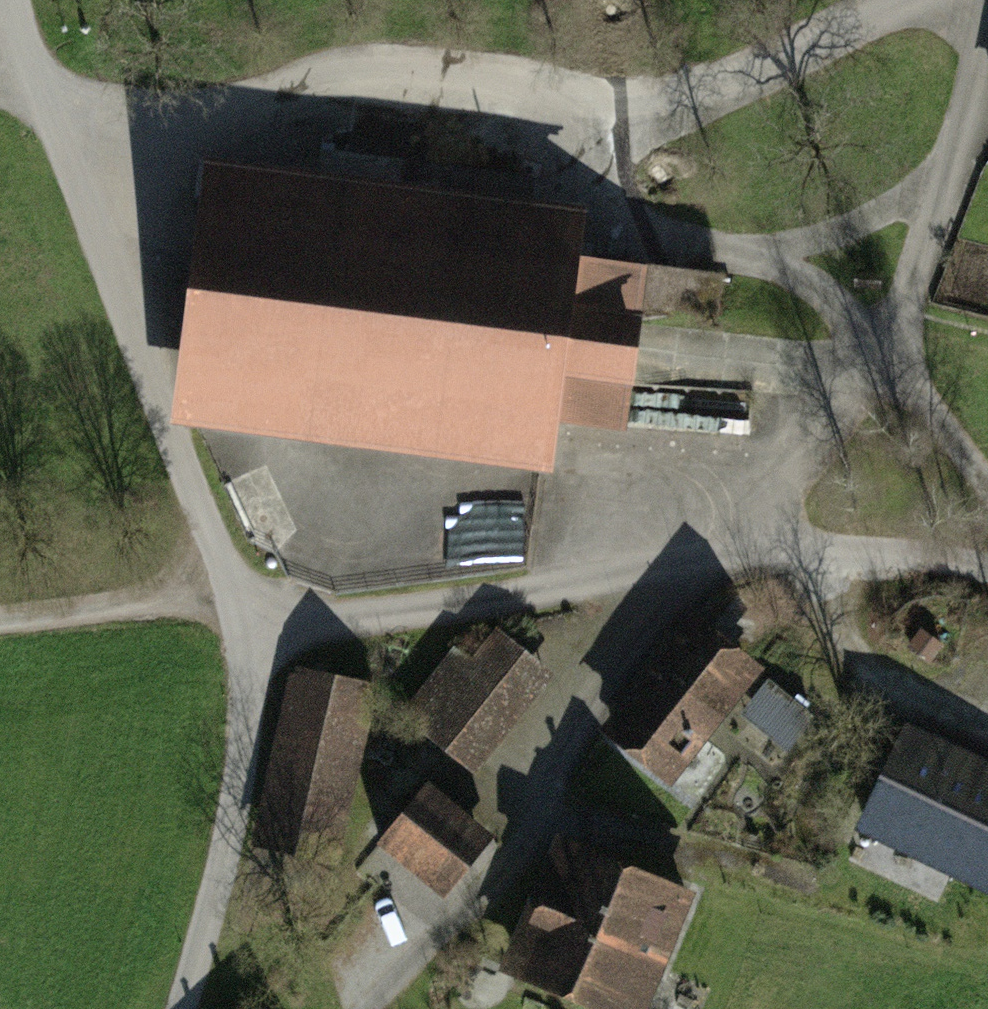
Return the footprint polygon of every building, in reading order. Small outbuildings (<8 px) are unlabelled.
[(604,213),(219,165),(185,432),(551,478),(559,418),(629,427),(648,276),(597,270),(604,213)] [(493,626),(409,721),(473,778),(558,683),(493,626)] [(707,631),(611,751),(675,802),(771,682),(707,631)] [(383,702),(296,685),(261,858),(349,875),(383,702)] [(920,742),(871,853),(987,905),(987,772),(920,742)] [(440,802),(376,872),(435,925),(499,855),(440,802)] [(568,855),(515,990),(563,1008),(664,1008),(704,908),(568,855)]
